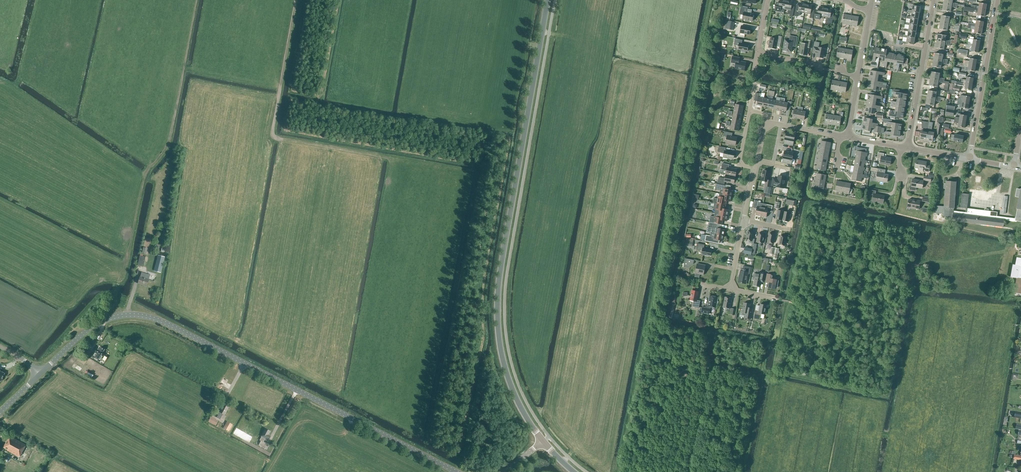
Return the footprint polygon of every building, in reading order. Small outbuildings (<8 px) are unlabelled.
[(784,0),(780,0),(779,3),(777,3),(775,11),(784,13),(784,9),(785,9),(786,0),(784,0)] [(786,0),(785,9),(788,10),(788,13),(790,14),(790,16),(792,17),(794,8),(791,8),(792,2),(786,0)] [(804,13),(806,4),(800,3),(799,9),(796,9),(794,16),(797,17),(798,15),(800,16),(800,12),(804,13)] [(806,4),(804,13),(810,14),(810,18),(812,18),(814,12),(811,12),(812,5),(806,4)] [(957,8),(957,6),(943,4),(942,11),(950,12),(951,7),(953,7),(953,8),(957,8)] [(824,17),(826,8),(819,7),(818,13),(815,12),(814,19),(817,19),(818,16),(824,17)] [(978,9),(971,8),(964,7),(963,11),(972,12),(973,12),(978,13),(977,16),(981,16),(985,17),(986,11),(978,9)] [(752,21),(754,14),(747,13),(748,9),(741,8),(739,14),(743,15),(742,19),(752,21)] [(826,8),(824,17),(828,17),(827,21),(829,21),(829,23),(832,24),(833,17),(830,17),(832,9),(826,8)] [(850,25),(851,16),(844,15),(842,24),(850,25)] [(940,22),(954,25),(954,23),(950,22),(949,22),(950,17),(941,15),(940,22)] [(851,16),(850,25),(857,26),(859,17),(851,16)] [(975,27),(983,28),(984,22),(980,21),(976,20),(975,24),(968,23),(966,23),(967,22),(965,21),(961,21),(961,24),(968,26),(967,28),(971,29),(971,26),(975,27)] [(733,30),(734,22),(725,21),(724,29),(733,30)] [(953,27),(954,25),(940,22),(939,29),(947,31),(948,26),(950,26),(953,27)] [(750,35),(751,28),(741,26),(740,33),(750,35)] [(937,41),(951,44),(951,41),(947,41),(945,41),(946,36),(938,34),(937,41)] [(780,47),(782,37),(778,36),(778,39),(770,38),(769,48),(776,49),(777,46),(780,47)] [(796,47),(797,37),(790,36),(789,41),(785,40),(783,51),(791,52),(792,46),(796,47)] [(746,51),(747,51),(749,45),(742,44),(742,40),(735,39),(734,45),(739,46),(738,50),(740,50),(741,52),(744,53),(746,51)] [(812,48),(813,42),(808,41),(807,45),(802,44),(800,54),(807,55),(808,47),(812,48)] [(950,46),(951,44),(937,41),(935,48),(944,50),(945,44),(946,45),(950,46)] [(979,47),(968,45),(966,44),(965,47),(971,48),(971,52),(978,53),(979,47)] [(818,48),(814,47),(813,53),(817,54),(816,57),(823,58),(825,49),(818,47),(818,48)] [(879,57),(881,49),(875,47),(872,62),(875,62),(876,57),(879,57)] [(844,58),(845,49),(838,48),(836,57),(844,58)] [(845,49),(844,58),(851,60),(853,51),(845,49)] [(892,54),(886,53),(884,64),(884,67),(886,67),(887,62),(891,62),(892,54)] [(933,60),(947,62),(948,60),(944,59),(944,60),(942,60),(943,54),(935,53),(933,60)] [(898,55),(896,69),(898,69),(899,64),(903,65),(904,56),(898,55)] [(746,63),(739,62),(740,58),(732,56),(731,63),(736,64),(735,69),(745,71),(746,63),(746,62),(746,63)] [(952,63),(947,62),(933,60),(932,67),(941,68),(941,63),(943,63),(943,64),(948,65),(952,66),(952,63)] [(975,72),(976,66),(964,63),(964,66),(965,67),(965,70),(968,71),(968,70),(975,72)] [(930,79),(944,81),(944,79),(941,78),(940,79),(939,78),(940,73),(931,72),(930,79)] [(877,82),(878,78),(869,77),(868,83),(882,85),(883,83),(877,82)] [(944,83),(944,81),(930,79),(929,86),(937,87),(938,82),(940,82),(940,83),(944,83)] [(838,91),(840,82),(832,81),(831,90),(838,91)] [(973,84),(961,82),(952,81),(952,84),(950,84),(949,89),(954,90),(955,85),(964,86),(965,86),(964,89),(971,90),(973,84)] [(840,82),(838,91),(846,92),(847,83),(840,82)] [(768,108),(772,91),(769,90),(768,95),(768,96),(768,98),(768,99),(764,98),(762,106),(768,108)] [(927,98),(941,100),(941,98),(937,97),(937,98),(935,97),(936,92),(928,91),(927,98)] [(897,99),(906,101),(907,94),(899,93),(893,92),(892,94),(898,95),(897,99)] [(762,106),(764,98),(760,97),(761,97),(761,94),(756,93),(754,101),(757,101),(756,105),(762,106)] [(780,110),(783,98),(780,98),(780,101),(780,102),(776,101),(774,109),(780,110)] [(783,98),(780,110),(786,111),(787,110),(790,111),(792,102),(788,101),(788,103),(784,102),(784,101),(784,102),(785,99),(783,98)] [(940,102),(941,100),(927,98),(926,104),(934,106),(935,101),(937,101),(936,102),(940,102)] [(875,106),(876,102),(867,100),(866,107),(880,109),(881,107),(881,106),(875,106)] [(968,109),(969,103),(958,101),(957,104),(962,105),(961,108),(968,109)] [(904,113),(905,106),(891,104),(890,106),(896,107),(895,111),(904,113)] [(798,119),(801,107),(798,107),(798,109),(798,110),(794,110),(792,118),(798,119)] [(832,125),(834,116),(826,114),(825,124),(832,125)] [(965,128),(967,116),(960,114),(959,118),(955,117),(954,123),(956,123),(957,122),(958,122),(958,127),(965,128)] [(834,116),(832,125),(840,126),(841,117),(834,116)] [(863,124),(877,127),(878,124),(872,123),(873,119),(864,118),(863,124)] [(929,126),(928,126),(929,123),(923,121),(921,129),(925,129),(925,131),(921,130),(919,140),(926,141),(927,132),(928,132),(929,126)] [(892,129),(901,131),(902,124),(887,122),(887,125),(892,126),(892,129)] [(927,132),(926,141),(932,143),(934,133),(931,132),(933,123),(929,122),(929,123),(928,126),(929,126),(928,132),(927,132)] [(881,127),(877,127),(863,124),(862,130),(871,132),(871,128),(874,129),(874,132),(880,133),(881,127)] [(732,133),(724,132),(723,136),(727,137),(725,144),(729,145),(729,144),(736,146),(737,138),(731,136),(731,133),(732,133)] [(955,135),(950,134),(950,138),(954,139),(954,141),(962,143),(963,136),(955,135)] [(820,148),(829,150),(831,143),(821,141),(821,145),(819,145),(819,148),(820,148)] [(733,159),(734,153),(725,151),(726,148),(719,147),(718,152),(724,153),(723,158),(727,159),(727,158),(733,159)] [(828,157),(829,150),(820,148),(819,152),(818,152),(818,155),(819,155),(828,157)] [(855,159),(865,160),(865,157),(867,157),(867,153),(866,153),(867,149),(860,148),(859,151),(857,151),(855,159)] [(802,160),(803,151),(795,150),(794,153),(800,154),(799,159),(802,160)] [(890,165),(891,158),(883,157),(884,154),(878,153),(877,159),(881,160),(880,164),(886,165),(889,166),(889,165),(890,165)] [(827,164),(828,157),(819,155),(818,159),(817,159),(816,162),(817,162),(827,164)] [(866,161),(865,160),(855,159),(854,166),(863,168),(864,164),(865,164),(866,161)] [(929,172),(930,166),(926,165),(927,162),(916,160),(915,168),(923,169),(923,171),(929,172)] [(825,171),(827,164),(817,162),(817,166),(816,166),(815,169),(825,171)] [(736,176),(737,169),(729,168),(729,165),(722,163),(721,170),(719,171),(720,173),(726,174),(736,176)] [(865,168),(863,168),(854,166),(853,173),(862,175),(863,171),(864,171),(865,168)] [(770,187),(771,181),(768,180),(770,172),(763,170),(761,181),(766,182),(765,186),(770,187)] [(814,181),(816,181),(825,183),(826,175),(817,173),(816,177),(815,177),(814,181)] [(863,175),(862,175),(853,173),(852,180),(861,182),(862,178),(863,178),(863,175)] [(887,182),(888,175),(877,173),(876,180),(887,182)] [(734,183),(735,177),(726,175),(725,178),(719,177),(718,183),(724,184),(725,182),(734,183)] [(783,188),(786,177),(779,176),(778,179),(773,178),(772,185),(777,186),(776,187),(779,187),(779,186),(783,187),(783,188)] [(912,179),(912,185),(911,184),(910,190),(915,191),(915,187),(922,189),(923,181),(912,179)] [(816,181),(815,184),(814,184),(813,188),(823,190),(825,183),(816,181)] [(842,193),(842,192),(844,183),(837,181),(835,191),(839,191),(839,193),(842,193)] [(965,213),(954,211),(954,208),(956,182),(946,181),(946,184),(944,184),(944,189),(946,189),(944,206),(935,206),(934,213),(943,214),(944,215),(944,218),(952,219),(952,221),(1003,227),(1004,220),(1016,222),(1016,221),(1020,222),(1020,189),(1016,189),(1015,197),(1018,198),(1016,209),(1017,209),(1015,219),(997,217),(997,212),(967,209),(969,194),(961,193),(960,208),(966,208),(965,213)] [(844,183),(842,192),(846,193),(846,194),(849,194),(851,184),(844,183)] [(720,194),(732,196),(733,190),(731,190),(730,186),(726,185),(726,186),(716,184),(715,189),(720,190),(720,194)] [(883,204),(884,196),(875,194),(876,191),(869,190),(868,195),(873,195),(872,202),(883,204)] [(730,202),(732,196),(720,194),(719,197),(718,197),(718,199),(714,198),(713,203),(714,203),(724,205),(725,201),(730,202)] [(761,216),(763,207),(757,206),(758,201),(754,200),(753,208),(757,209),(755,215),(761,216)] [(915,201),(909,200),(907,208),(919,210),(920,201),(915,200),(915,201)] [(726,205),(724,205),(714,203),(713,209),(715,210),(715,213),(719,214),(728,216),(729,210),(725,209),(726,205)] [(771,212),(772,206),(763,204),(763,207),(761,216),(766,217),(768,211),(771,212)] [(782,221),(788,222),(790,211),(788,210),(787,212),(784,212),(782,221),(783,221),(782,221)] [(719,214),(715,213),(714,217),(711,216),(709,222),(717,224),(722,225),(723,221),(727,221),(728,216),(719,214)] [(717,224),(709,222),(707,229),(712,229),(711,233),(715,234),(724,235),(725,229),(717,228),(717,224)] [(715,234),(711,233),(710,233),(710,236),(706,235),(705,241),(719,244),(719,240),(723,241),(724,235),(715,234)] [(710,256),(712,250),(704,248),(705,245),(697,243),(696,249),(702,251),(702,255),(710,256)] [(161,273),(165,256),(159,255),(155,271),(161,273)] [(1014,292),(1020,294),(1020,258),(1017,257),(1015,265),(1013,264),(1010,277),(1017,278),(1014,292)] [(687,268),(693,264),(694,260),(685,258),(683,267),(687,268)] [(704,275),(705,265),(697,264),(695,273),(695,277),(699,278),(700,274),(704,275)] [(750,274),(751,267),(743,266),(742,271),(740,271),(738,282),(746,284),(748,274),(750,274)] [(766,272),(760,271),(759,275),(754,273),(752,280),(755,280),(754,285),(760,286),(761,282),(764,283),(766,272)] [(146,278),(147,275),(141,273),(140,277),(138,283),(147,286),(149,279),(146,278)] [(775,288),(777,288),(779,281),(776,280),(772,279),(773,275),(767,274),(765,283),(769,284),(768,288),(775,289),(775,288)] [(699,308),(700,301),(697,300),(699,292),(692,290),(690,300),(694,301),(692,307),(699,308)] [(716,308),(718,298),(710,296),(708,306),(706,305),(705,308),(702,307),(701,312),(709,314),(711,307),(716,308)] [(731,309),(730,308),(732,298),(725,297),(723,307),(727,308),(727,311),(731,312),(730,314),(734,315),(735,309),(732,308),(731,309)] [(751,319),(753,308),(750,308),(750,304),(744,303),(743,309),(741,309),(740,315),(745,316),(745,318),(751,319)] [(769,306),(760,304),(759,311),(755,310),(754,318),(760,320),(761,314),(765,315),(766,311),(767,306),(769,306)] [(99,348),(97,350),(96,350),(92,357),(100,362),(104,355),(102,354),(104,349),(101,347),(100,348),(99,348)] [(225,415),(229,407),(223,404),(219,412),(220,412),(218,416),(221,417),(223,414),(225,415)] [(215,425),(218,420),(211,417),(208,422),(215,425)] [(227,421),(223,428),(229,431),(232,424),(227,421)] [(268,440),(270,436),(268,435),(270,431),(265,428),(261,436),(262,436),(264,437),(268,440)] [(264,437),(262,436),(260,440),(261,441),(259,445),(267,449),(269,445),(262,441),(264,437)] [(24,449),(26,445),(14,439),(14,440),(9,437),(3,447),(8,450),(7,451),(20,457),(25,449),(24,449)]
